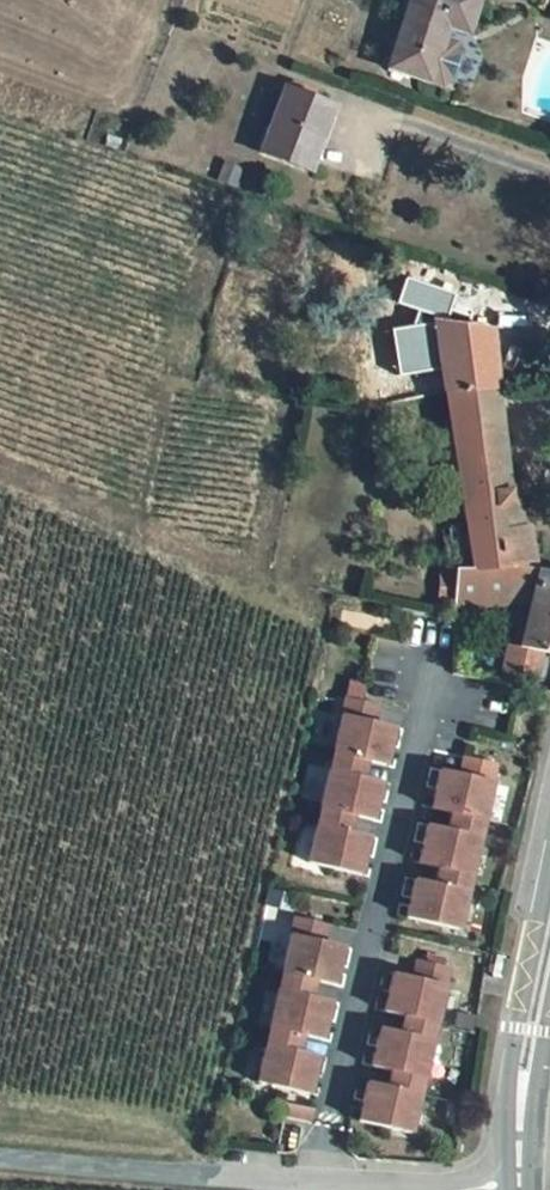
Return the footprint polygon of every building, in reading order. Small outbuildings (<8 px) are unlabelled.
[(450,85),(463,51),(458,41),(444,36),(449,23),(470,31),(480,0),(413,0),(391,64),(450,85)] [(286,88),(264,152),(314,169),(335,105),(286,88)] [(449,374),(507,375),(501,327),(440,302),(444,336),(428,337),(422,338),(427,376),(449,374)] [(507,375),(449,374),(473,560),(528,568),(529,525),(525,524),(507,375)] [(456,610),(524,622),(520,647),(549,655),(549,571),(528,568),(473,560),(474,566),(458,569),(456,610)] [(311,864),(363,874),(371,835),(351,831),(354,815),(374,819),(382,780),(362,776),(365,760),(385,764),(393,725),(373,721),(377,703),(345,697),(311,864)] [(418,877),(411,916),(462,926),(496,759),(464,753),(460,771),(441,767),(433,806),(453,810),(449,826),(429,822),(422,861),(442,865),(438,881),(418,877)] [(260,1083),(311,1093),(319,1055),(299,1051),(302,1035),(322,1039),(330,1000),(310,996),(314,980),(334,984),(341,945),(321,941),(325,923),(293,917),(260,1083)] [(370,1080),(362,1119),(414,1130),(448,963),(416,957),(412,974),(392,970),(384,1009),(404,1013),(401,1029),(381,1025),(374,1064),(393,1068),(390,1084),(370,1080)] [(290,1105),(288,1117),(316,1122),(318,1110),(290,1105)]
